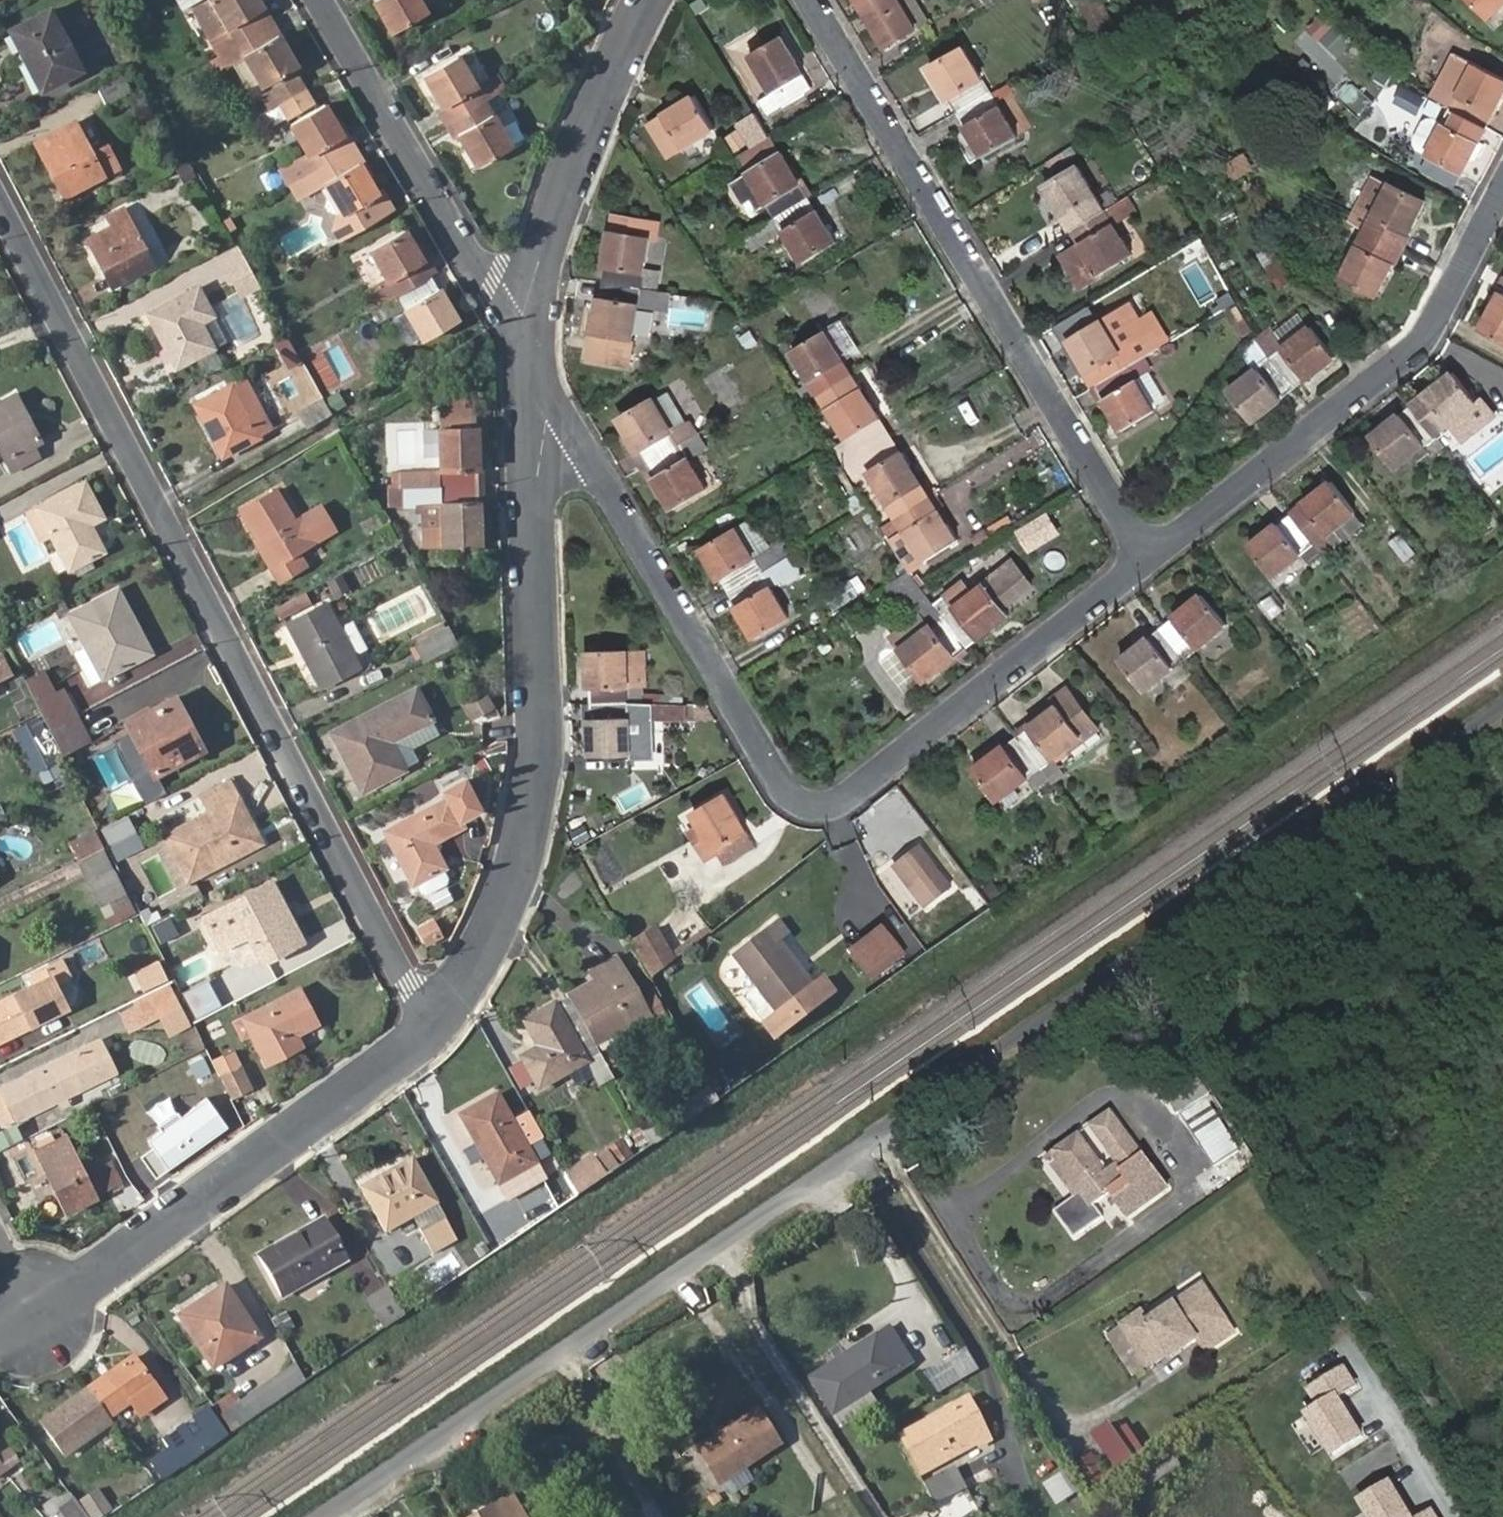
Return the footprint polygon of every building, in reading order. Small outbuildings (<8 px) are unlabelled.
[(204,40),(212,54),(219,68),(237,58),(255,89),(289,69),(262,23),(248,0),(203,0),(221,30),(204,40)] [(387,37),(419,17),(409,0),(365,0),(387,37)] [(868,13),(888,0),(860,0),(868,13)] [(868,13),(888,47),(918,28),(907,10),(920,3),(918,0),(888,0),(868,13)] [(1103,43),(1120,33),(1104,0),(1082,0),(1081,0),(1103,43)] [(1487,19),(1502,4),(1499,1),(1500,0),(1469,0),(1487,19)] [(1304,29),(1316,41),(1337,21),(1325,9),(1304,29)] [(10,33),(40,92),(78,72),(47,13),(10,33)] [(1329,27),(1321,44),(1341,54),(1349,38),(1329,27)] [(794,64),(798,61),(783,36),(753,54),(783,106),(815,87),(806,73),(801,75),(794,64)] [(950,98),(959,114),(993,93),(965,48),(932,67),(942,83),(947,80),(955,95),(950,98)] [(1455,54),(1431,98),(1453,111),(1485,128),(1492,116),(1488,113),(1496,98),(1500,99),(1502,94),(1502,80),(1455,54)] [(417,76),(470,166),(503,146),(477,101),(492,92),(484,78),(468,87),(450,57),(417,76)] [(806,73),(798,61),(794,64),(801,75),(806,73)] [(261,93),(270,108),(279,102),(289,119),(318,102),(299,70),(261,93)] [(105,102),(131,93),(126,77),(99,86),(105,102)] [(947,80),(942,83),(950,98),(955,95),(947,80)] [(1346,82),(1337,96),(1362,110),(1370,95),(1346,82)] [(1395,102),(1420,112),(1427,95),(1402,84),(1395,102)] [(993,93),(959,114),(967,127),(972,123),(980,137),(975,140),(985,156),(1018,135),(993,93)] [(669,120),(666,116),(651,124),(671,158),(716,130),(696,98),(680,107),(683,112),(669,120)] [(1492,116),(1500,99),(1496,98),(1488,113),(1492,116)] [(318,106),(285,125),(303,157),(275,174),(283,187),(345,151),(318,106)] [(680,107),(666,116),(669,120),(683,112),(680,107)] [(1390,121),(1414,125),(1416,110),(1392,107),(1390,121)] [(1477,144),(1485,128),(1453,111),(1430,157),(1462,173),(1470,157),(1466,155),(1473,141),(1477,144)] [(1417,151),(1430,157),(1445,125),(1433,120),(1428,118),(1424,120),(1421,123),(1413,140),(1412,144),(1414,148),(1417,151)] [(727,135),(737,152),(760,138),(751,122),(727,135)] [(972,123),(967,127),(975,140),(980,137),(972,123)] [(36,146),(63,199),(117,171),(105,149),(89,157),(73,126),(36,146)] [(771,136),(767,138),(743,153),(755,172),(784,156),(771,136)] [(1470,157),(1477,144),(1473,141),(1466,155),(1470,157)] [(1081,154),(1075,146),(1061,155),(1067,163),(1081,154)] [(283,187),(291,200),(319,184),(337,216),(331,220),(327,233),(334,245),(369,225),(358,206),(372,198),(345,151),(283,187)] [(811,197),(811,196),(803,183),(798,186),(790,174),(796,171),(786,155),(784,156),(755,172),(733,185),(746,205),(753,201),(761,212),(770,206),(777,218),(811,197)] [(1065,215),(1075,231),(1106,211),(1079,166),(1047,185),(1057,201),(1061,198),(1070,212),(1065,215)] [(803,183),(796,171),(790,174),(798,186),(803,183)] [(1375,216),(1389,189),(1380,184),(1365,212),(1375,216)] [(1360,209),(1352,223),(1367,231),(1401,248),(1409,232),(1404,231),(1412,216),(1416,218),(1424,202),(1391,186),(1389,189),(1375,216),(1365,212),(1360,209)] [(1119,223),(1140,211),(1130,194),(1109,206),(1119,223)] [(386,214),(375,196),(372,198),(358,206),(369,225),(386,214)] [(820,212),(811,197),(777,218),(746,237),(753,249),(784,230),(804,262),(838,241),(829,225),(823,229),(815,215),(820,212)] [(1061,198),(1057,201),(1065,215),(1070,212),(1061,198)] [(1106,211),(1075,231),(1083,245),(1087,241),(1092,249),(1087,251),(1066,264),(1080,288),(1132,255),(1106,211)] [(829,225),(820,212),(815,215),(823,229),(829,225)] [(87,245),(106,281),(117,275),(123,287),(153,270),(124,214),(107,223),(112,232),(87,245)] [(599,264),(593,295),(598,296),(595,310),(591,311),(582,358),(607,362),(609,349),(624,351),(635,288),(649,290),(653,271),(639,269),(644,237),(650,238),(653,222),(608,214),(602,249),(606,249),(603,265),(599,264)] [(1409,232),(1416,218),(1412,216),(1404,231),(1409,232)] [(1401,248),(1367,231),(1342,277),(1378,294),(1386,278),(1382,275),(1389,260),(1393,263),(1401,248)] [(383,283),(364,294),(372,308),(391,297),(418,343),(452,323),(398,232),(365,251),(383,283)] [(1083,245),(1087,251),(1092,249),(1087,241),(1083,245)] [(228,288),(250,276),(235,250),(214,261),(228,288)] [(1386,278),(1393,263),(1389,260),(1382,275),(1386,278)] [(117,275),(106,281),(112,292),(123,287),(117,275)] [(148,318),(176,371),(213,351),(200,326),(212,320),(198,292),(148,318)] [(1483,331),(1502,342),(1502,292),(1483,331)] [(703,328),(706,310),(671,306),(669,324),(703,328)] [(1089,371),(1098,386),(1131,366),(1145,356),(1118,313),(1071,341),(1081,357),(1085,355),(1094,368),(1089,371)] [(825,328),(826,330),(837,348),(845,360),(858,351),(839,319),(825,328)] [(1312,328),(1272,359),(1297,390),(1308,381),(1305,378),(1318,367),(1321,371),(1337,359),(1312,328)] [(821,394),(854,374),(845,360),(840,363),(832,351),(837,348),(826,330),(793,351),(812,380),(800,388),(810,401),(821,394)] [(845,360),(837,348),(832,351),(840,363),(845,360)] [(621,365),(624,351),(609,349),(607,362),(621,365)] [(1085,355),(1081,357),(1089,371),(1094,368),(1085,355)] [(1297,390),(1272,359),(1230,392),(1255,423),(1270,411),(1268,408),(1281,397),(1284,401),(1297,390)] [(1131,366),(1098,386),(1106,400),(1111,397),(1119,410),(1114,412),(1124,429),(1157,409),(1131,366)] [(1308,381),(1321,371),(1318,367),(1305,378),(1308,381)] [(1449,425),(1463,443),(1497,416),(1481,397),(1476,401),(1453,373),(1440,384),(1442,387),(1429,398),(1426,395),(1413,405),(1437,435),(1449,425)] [(863,388),(854,374),(821,394),(849,438),(882,418),(871,401),(866,405),(858,392),(863,388)] [(194,411),(221,461),(256,442),(243,419),(258,411),(244,384),(194,411)] [(1440,384),(1426,395),(1429,398),(1442,387),(1440,384)] [(871,401),(863,388),(858,392),(866,405),(871,401)] [(0,397),(0,458),(1,460),(29,445),(37,441),(26,421),(24,423),(18,412),(21,410),(10,391),(0,397)] [(1111,397),(1106,400),(1114,412),(1119,410),(1111,397)] [(1270,411),(1284,401),(1281,397),(1268,408),(1270,411)] [(618,421),(645,467),(672,513),(705,494),(684,461),(702,450),(694,436),(676,447),(650,403),(618,421)] [(330,419),(321,404),(297,418),(306,432),(330,419)] [(1397,468),(1437,435),(1413,405),(1400,416),(1403,419),(1390,430),(1387,427),(1372,438),(1397,468)] [(470,406),(435,407),(436,428),(471,427),(470,406)] [(24,423),(26,421),(21,410),(18,412),(24,423)] [(1400,416),(1387,427),(1390,430),(1403,419),(1400,416)] [(847,463),(892,435),(882,418),(849,438),(850,441),(838,449),(847,463)] [(434,431),(420,432),(421,453),(434,453),(435,471),(422,472),(397,472),(397,488),(401,487),(474,485),(472,427),(471,427),(436,428),(434,428),(434,431)] [(904,452),(892,435),(847,463),(858,480),(870,473),(904,452)] [(1,460),(6,470),(35,455),(29,445),(1,460)] [(898,516),(930,496),(922,481),(916,485),(909,472),(913,469),(904,452),(870,473),(898,516)] [(434,453),(421,453),(422,472),(435,471),(434,453)] [(922,481),(913,469),(909,472),(916,485),(922,481)] [(397,472),(380,473),(381,488),(397,488),(397,472)] [(1315,546),(1324,558),(1337,548),(1327,536),(1355,514),(1332,484),(1317,495),(1321,500),(1307,510),(1304,506),(1291,516),(1315,546)] [(419,510),(420,544),(476,543),(474,485),(401,487),(402,505),(413,505),(413,510),(419,510)] [(35,513),(68,574),(102,556),(89,530),(102,522),(84,488),(35,513)] [(267,542),(278,563),(269,568),(277,582),(304,568),(297,554),(334,534),(322,510),(296,524),(279,492),(243,511),(261,544),(267,542)] [(1317,495),(1304,506),(1307,510),(1321,500),(1317,495)] [(940,510),(930,496),(898,516),(925,561),(958,540),(949,524),(943,527),(935,514),(940,510)] [(949,524),(940,510),(935,514),(943,527),(949,524)] [(1274,578),(1315,546),(1291,516),(1278,526),(1281,531),(1269,541),(1264,537),(1251,548),(1274,578)] [(696,543),(724,589),(751,634),(783,615),(764,584),(780,575),(764,548),(749,558),(728,524),(696,543)] [(1278,526),(1264,537),(1269,541),(1281,531),(1278,526)] [(1401,533),(1390,543),(1406,562),(1417,553),(1401,533)] [(261,544),(258,546),(269,568),(278,563),(267,542),(261,544)] [(1036,559),(1048,576),(1067,563),(1055,546),(1036,559)] [(995,583),(1020,604),(1040,581),(1015,560),(995,583)] [(921,589),(906,569),(899,573),(912,595),(921,589)] [(912,595),(899,573),(881,587),(898,610),(915,598),(912,595)] [(368,613),(383,641),(435,613),(420,585),(368,613)] [(944,618),(967,647),(1007,616),(984,587),(944,618)] [(921,589),(912,595),(915,598),(924,592),(921,589)] [(1269,619),(1282,612),(1274,595),(1261,602),(1269,619)] [(70,616),(102,678),(148,654),(137,634),(130,637),(109,596),(70,616)] [(1162,629),(1186,658),(1226,625),(1202,596),(1189,607),(1191,612),(1179,622),(1175,618),(1162,629)] [(286,623),(319,686),(358,666),(325,603),(286,623)] [(1189,607),(1175,618),(1179,622),(1191,612),(1189,607)] [(942,616),(932,625),(953,658),(967,647),(944,618),(942,616)] [(420,661),(458,647),(448,623),(411,637),(420,661)] [(953,658),(932,625),(901,649),(925,680),(953,658)] [(1146,690),(1186,658),(1162,629),(1149,638),(1153,643),(1139,654),(1136,650),(1122,661),(1146,690)] [(1149,638),(1136,650),(1139,654),(1153,643),(1149,638)] [(585,653),(585,706),(586,758),(623,758),(623,720),(636,720),(635,689),(623,689),(622,652),(585,653)] [(13,675),(3,655),(0,657),(0,682),(13,675)] [(329,728),(358,784),(399,763),(384,736),(426,713),(412,685),(329,728)] [(474,721),(497,707),(484,687),(461,701),(474,721)] [(129,724),(135,736),(125,741),(142,774),(155,767),(162,779),(210,753),(179,697),(129,724)] [(1014,736),(1036,766),(1050,755),(1078,732),(1055,703),(1014,736)] [(650,704),(651,720),(684,720),(684,704),(650,704)] [(48,727),(62,754),(91,740),(77,713),(48,727)] [(14,731),(27,757),(50,746),(37,721),(14,731)] [(1025,774),(1036,766),(1014,736),(1005,743),(1025,774)] [(995,799),(1025,774),(1005,743),(971,769),(995,799)] [(50,746),(27,757),(34,771),(56,759),(50,746)] [(1036,766),(1045,777),(1058,767),(1050,755),(1036,766)] [(437,863),(440,861),(427,836),(458,820),(455,814),(475,804),(460,775),(441,786),(444,792),(381,826),(408,878),(411,876),(416,886),(422,888),(441,878),(443,872),(437,863)] [(225,842),(252,828),(228,781),(199,796),(208,811),(164,835),(186,879),(229,856),(225,848),(227,845),(225,842)] [(692,813),(722,864),(753,845),(723,794),(692,813)] [(101,828),(117,860),(144,847),(128,814),(101,828)] [(259,840),(252,828),(225,842),(227,845),(225,848),(229,856),(259,840)] [(71,841),(80,859),(102,849),(93,831),(71,841)] [(892,862),(924,904),(950,885),(917,843),(892,862)] [(102,849),(80,859),(100,901),(122,890),(102,849)] [(924,904),(902,876),(889,885),(911,914),(924,904)] [(281,914),(286,911),(270,881),(202,915),(219,947),(247,932),(261,960),(296,941),(281,914)] [(301,939),(286,911),(281,914),(296,941),(301,939)] [(162,941),(177,936),(171,916),(156,921),(162,941)] [(433,918),(417,928),(428,945),(444,935),(433,918)] [(785,935),(774,921),(763,930),(728,956),(753,988),(773,1014),(760,1024),(759,1024),(770,1038),(830,994),(819,980),(807,989),(773,944),(785,935)] [(883,927),(851,951),(873,981),(905,957),(883,927)] [(652,931),(626,945),(646,980),(669,962),(652,931)] [(564,996),(580,1023),(606,1008),(615,1023),(640,1008),(608,954),(591,964),(595,972),(563,992),(564,996)] [(158,960),(135,971),(143,989),(166,977),(158,960)] [(51,975),(0,1001),(0,1039),(66,1006),(51,975)] [(194,1018),(221,1007),(210,980),(183,991),(194,1018)] [(242,1016),(265,1060),(298,1043),(292,1031),(314,1020),(297,987),(242,1016)] [(149,998),(159,1016),(179,1005),(170,988),(149,998)] [(753,988),(744,995),(743,1001),(760,1024),(773,1014),(753,988)] [(534,1087),(596,1053),(589,1039),(580,1023),(564,996),(521,1020),(535,1046),(517,1057),(534,1087)] [(580,1023),(589,1039),(615,1023),(606,1008),(580,1023)] [(100,1041),(89,1046),(104,1076),(114,1071),(100,1041)] [(29,1082),(5,1094),(7,1100),(17,1119),(104,1076),(89,1046),(26,1077),(29,1082)] [(204,1052),(187,1058),(199,1089),(216,1082),(204,1052)] [(242,1062),(219,1073),(231,1098),(254,1087),(242,1062)] [(2,1089),(5,1094),(29,1082),(26,1077),(2,1089)] [(457,1115),(493,1182),(530,1162),(493,1095),(457,1115)] [(17,1119),(7,1100),(0,1103),(0,1113),(6,1125),(17,1119)] [(1203,1100),(1178,1115),(1211,1168),(1236,1153),(1203,1100)] [(1110,1193),(1128,1218),(1166,1191),(1147,1166),(1128,1180),(1123,1173),(1143,1159),(1109,1113),(1089,1127),(1117,1166),(1107,1174),(1079,1134),(1054,1153),(1082,1193),(1055,1212),(1074,1239),(1103,1218),(1093,1205),(1110,1193)] [(0,1130),(0,1150),(23,1139),(16,1122),(0,1130)] [(125,1181),(114,1160),(101,1167),(96,1156),(83,1162),(69,1133),(35,1150),(67,1214),(100,1196),(99,1193),(125,1181)] [(621,1137),(596,1155),(609,1172),(634,1154),(621,1137)] [(578,1196),(608,1175),(592,1153),(562,1174),(578,1196)] [(1054,1153),(1046,1158),(1082,1193),(1054,1153)] [(356,1189),(380,1231),(431,1203),(407,1159),(356,1189)] [(414,1231),(427,1254),(451,1239),(439,1217),(414,1231)] [(322,1219),(258,1257),(279,1295),(344,1258),(322,1219)] [(1120,1321),(1149,1361),(1167,1349),(1181,1339),(1185,1346),(1197,1338),(1205,1349),(1234,1331),(1202,1283),(1148,1318),(1139,1307),(1120,1321)] [(177,1316),(211,1368),(257,1338),(223,1285),(177,1316)] [(383,1329),(405,1316),(387,1286),(365,1300),(383,1329)] [(890,1341),(884,1331),(871,1339),(878,1350),(890,1341)] [(905,1365),(890,1341),(878,1350),(871,1339),(806,1381),(828,1415),(905,1365)] [(1181,1339),(1167,1349),(1170,1355),(1185,1346),(1181,1339)] [(933,1393),(977,1369),(965,1346),(920,1370),(933,1393)] [(112,1379),(90,1394),(107,1418),(152,1385),(132,1358),(108,1374),(112,1379)] [(233,1390),(213,1403),(231,1430),(307,1382),(295,1363),(238,1398),(233,1390)] [(1347,1363),(1307,1389),(1319,1407),(1307,1415),(1335,1458),(1369,1435),(1343,1397),(1362,1385),(1347,1363)] [(108,1374),(87,1390),(90,1394),(112,1379),(108,1374)] [(90,1394),(87,1390),(70,1402),(73,1406),(90,1394)] [(107,1418),(90,1394),(73,1406),(70,1402),(41,1422),(64,1456),(110,1424),(107,1418)] [(987,1433),(967,1397),(898,1435),(917,1471),(987,1433)] [(763,1407),(783,1440),(798,1431),(778,1398),(763,1407)] [(760,1409),(697,1449),(719,1484),(783,1445),(760,1409)] [(177,1424),(197,1452),(212,1440),(193,1413),(177,1424)] [(166,1448),(150,1462),(162,1476),(179,1462),(166,1448)] [(1091,1452),(1072,1462),(1081,1479),(1100,1468),(1091,1452)] [(966,1487),(954,1463),(944,1468),(957,1491),(966,1487)] [(944,1468),(921,1480),(932,1502),(957,1491),(944,1468)] [(1061,1471),(1041,1483),(1054,1506),(1074,1494),(1061,1471)] [(1392,1480),(1357,1501),(1366,1516),(1414,1516),(1392,1480)] [(523,1489),(510,1499),(508,1496),(474,1516),(541,1516),(523,1489)] [(90,1516),(99,1516),(109,1510),(94,1490),(78,1502),(90,1516)]
